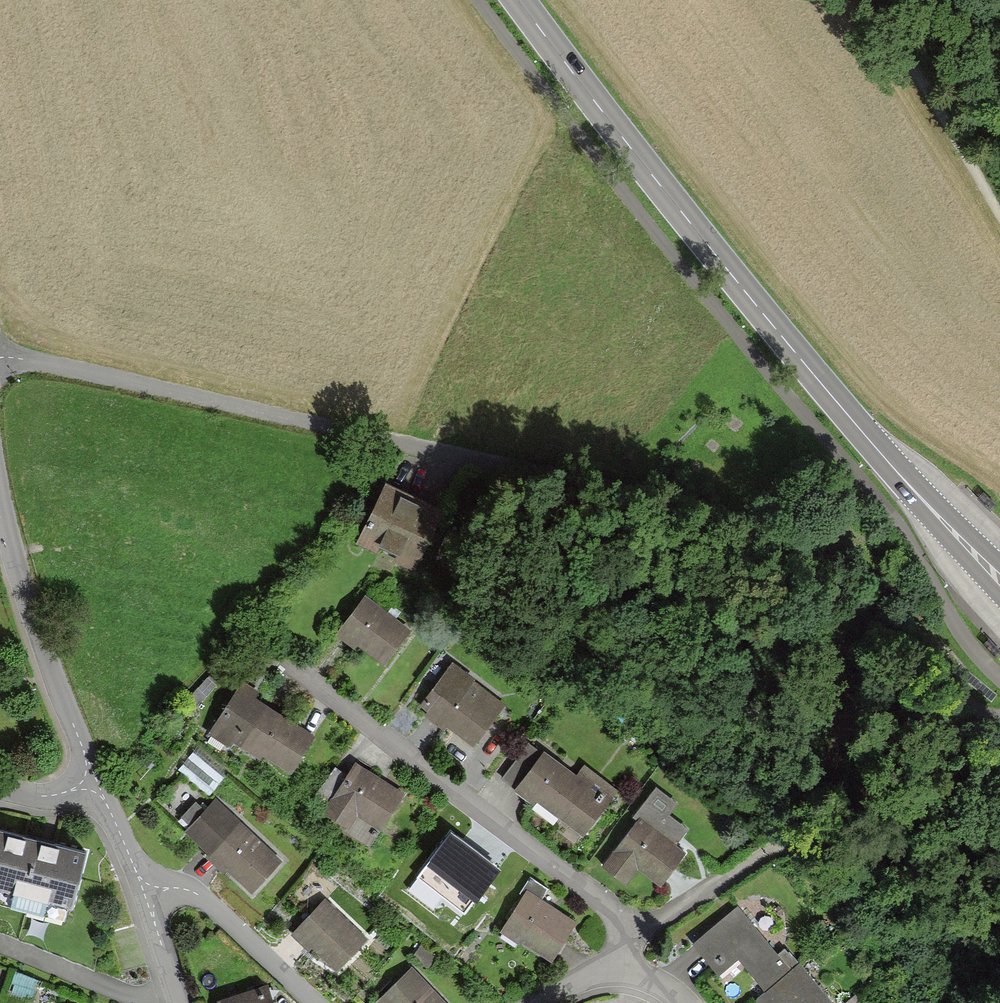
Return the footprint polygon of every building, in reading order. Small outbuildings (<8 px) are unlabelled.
[(360,534),(419,561),(448,499),(389,472),(360,534)] [(390,654),(415,622),(370,587),(340,624),(359,638),(363,633),(390,654)] [(481,737),(506,699),(475,678),(481,668),(458,653),(426,700),(481,737)] [(294,773),(315,735),(254,701),(258,693),(240,683),(211,738),(230,748),(234,741),(294,773)] [(588,828),(623,780),(590,757),(582,768),(535,734),(508,771),(588,828)] [(382,831),(405,798),(357,765),(325,811),(350,828),(359,816),(382,831)] [(645,859),(667,875),(693,841),(666,821),(684,796),(662,780),(640,809),(644,812),(611,856),(634,873),(645,859)] [(257,884),(286,851),(221,793),(192,826),(257,884)] [(95,841),(0,816),(0,872),(82,893),(95,841)] [(502,872),(451,832),(416,877),(467,917),(502,872)] [(555,953),(581,915),(533,883),(507,921),(555,953)] [(342,964),(372,931),(328,892),(299,926),(342,964)] [(763,988),(788,966),(735,904),(691,941),(717,971),(735,955),(763,988)] [(795,960),(788,966),(763,988),(754,995),(761,1002),(832,1002),(795,960)] [(416,963),(381,995),(388,1002),(453,1002),(416,963)] [(273,980),(221,995),(223,1002),(280,1002),(273,980)]
